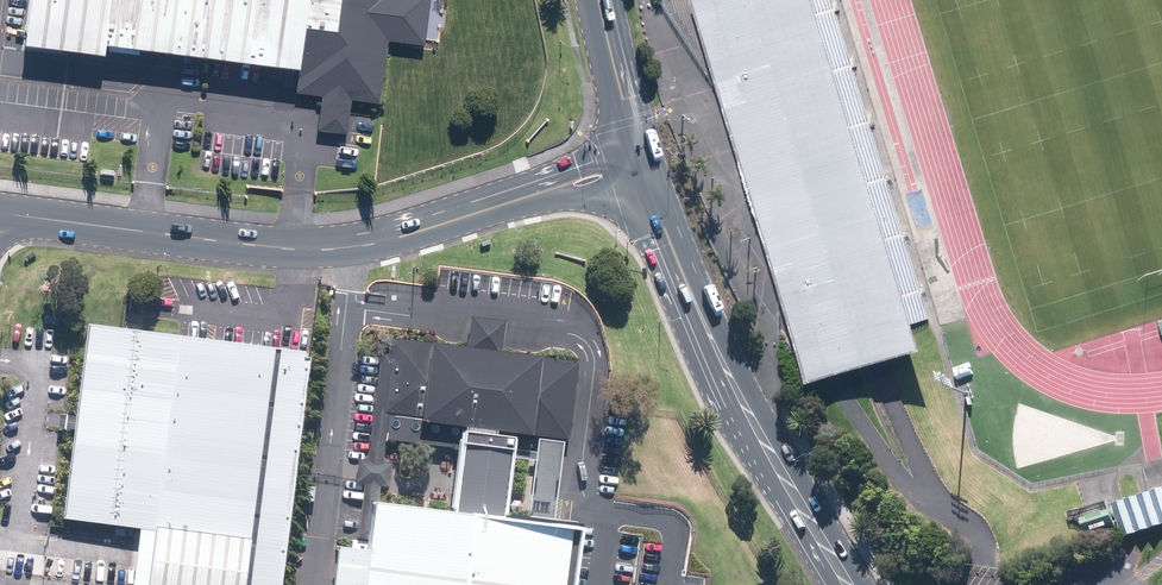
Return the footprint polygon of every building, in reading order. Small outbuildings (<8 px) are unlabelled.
[(27,45),(110,55),(111,47),(300,70),(307,28),(338,32),(342,0),(32,0),(27,45)] [(338,32),(307,28),(300,70),(297,94),(323,97),(318,131),(347,135),(350,114),(352,100),(380,103),(386,54),(388,41),(425,45),(425,40),(430,0),(342,0),(338,32)] [(809,380),(931,341),(826,0),(693,0),(809,380)] [(468,348),(392,338),(389,355),(382,354),(368,460),(360,459),(356,483),(366,484),(359,537),(369,538),(373,539),(378,502),(380,485),(390,486),(393,463),(384,461),(387,440),(459,450),(451,510),(508,516),(520,435),(538,437),(528,517),(558,522),(580,362),(503,352),(507,322),(472,317),(468,348)] [(140,528),(133,584),(283,584),(312,354),(310,353),(89,325),(63,518),(140,528)] [(1112,504),(1123,540),(1161,528),(1161,489),(1112,504)] [(340,547),(335,584),(573,584),(581,525),(558,522),(528,517),(508,516),(451,510),(378,502),(373,539),(369,538),(368,550),(340,547)]
